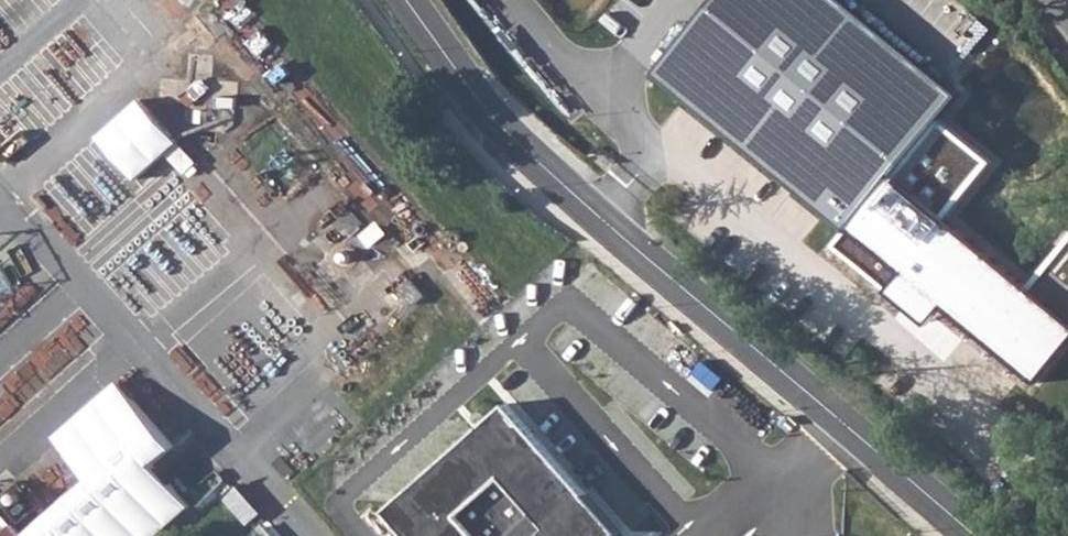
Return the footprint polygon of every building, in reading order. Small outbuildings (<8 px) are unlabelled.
[(652,73),(847,233),(958,96),(844,0),(711,0),(662,62),(652,73)] [(135,101),(91,138),(109,161),(129,180),(171,144),(152,125),(135,101)] [(1067,378),(1067,294),(1062,301),(1044,286),(1020,315),(1034,327),(1000,367),(1045,405),(1067,378)] [(618,534),(503,406),(383,512),(404,535),(616,535),(618,534)] [(267,522),(250,535),(280,535),(267,522)]
